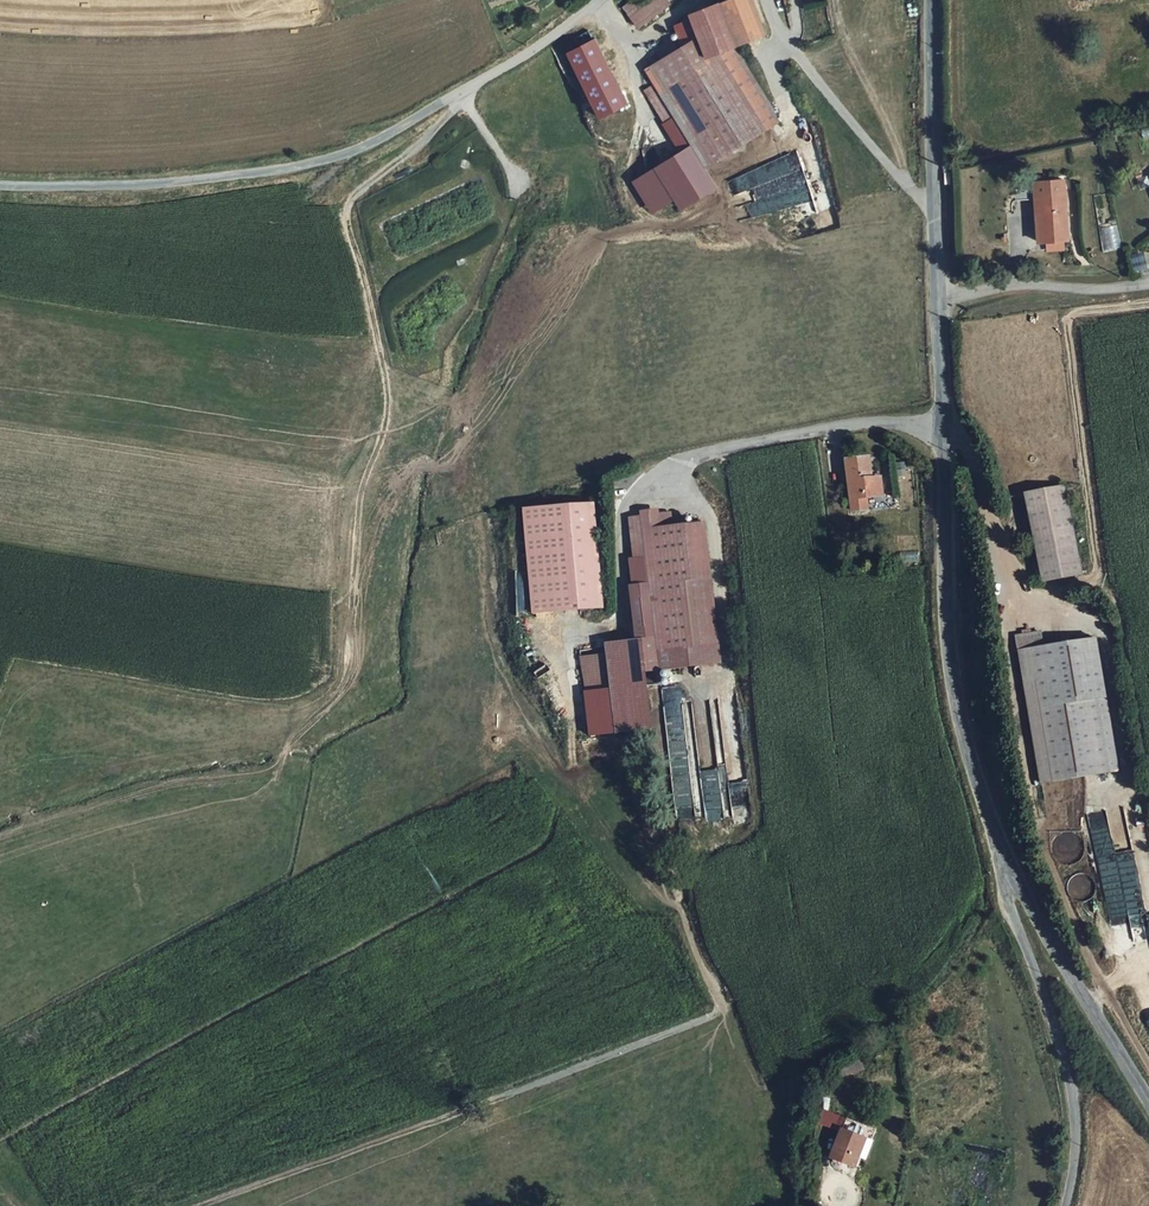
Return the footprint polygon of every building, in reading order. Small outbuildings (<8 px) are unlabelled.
[(632,16),(654,0),(636,0),(626,7),(632,16)] [(640,27),(674,4),(671,0),(654,0),(632,16),(640,27)] [(697,36),(704,56),(731,46),(766,34),(754,0),(728,0),(690,13),(691,18),(697,36)] [(697,36),(691,18),(673,26),(680,46),(697,36)] [(704,56),(697,36),(680,46),(645,69),(654,81),(675,114),(693,143),(706,164),(777,122),(731,46),(704,56)] [(627,102),(595,39),(568,53),(601,116),(627,102)] [(675,114),(654,81),(643,88),(664,121),(675,114)] [(675,114),(664,121),(682,150),(693,143),(675,114)] [(693,143),(682,150),(656,166),(675,197),(682,208),(719,185),(706,164),(693,143)] [(726,176),(740,222),(811,200),(815,213),(835,207),(825,176),(805,182),(796,155),(726,176)] [(675,197),(656,166),(634,180),(653,210),(675,197)] [(1035,198),(1036,241),(1041,241),(1041,247),(1058,247),(1058,241),(1067,241),(1065,182),(1045,182),(1044,176),(1016,177),(1016,198),(1035,198)] [(1100,229),(1104,248),(1117,246),(1113,226),(1100,229)] [(881,496),(880,477),(872,477),(871,457),(849,458),(851,508),(869,507),(868,497),(881,496)] [(1087,571),(1072,484),(1032,491),(1049,577),(1087,571)] [(591,507),(524,512),(531,609),(598,604),(591,507)] [(717,648),(706,525),(671,527),(669,512),(655,514),(655,510),(640,512),(641,516),(628,517),(632,559),(627,559),(637,640),(638,655),(717,648)] [(1123,769),(1098,638),(1047,646),(1044,631),(1018,635),(1045,782),(1123,769)] [(637,640),(604,644),(605,655),(609,689),(613,735),(650,730),(643,672),(718,665),(717,648),(638,655),(637,640)] [(585,691),(609,689),(605,655),(582,657),(585,691)] [(653,673),(644,674),(645,685),(655,684),(653,673)] [(681,687),(661,689),(674,820),(694,818),(689,764),(699,763),(700,770),(714,769),(714,761),(711,728),(696,729),(699,760),(688,761),(681,687)] [(588,738),(613,735),(609,689),(585,691),(584,691),(588,738)] [(1083,872),(1065,885),(1075,900),(1093,888),(1083,872)] [(1142,884),(1143,890),(1126,893),(1127,899),(1107,903),(1112,924),(1129,921),(1133,940),(1148,937),(1148,882),(1142,884)] [(861,1164),(871,1133),(840,1123),(827,1165),(850,1173),(854,1162),(861,1164)]
